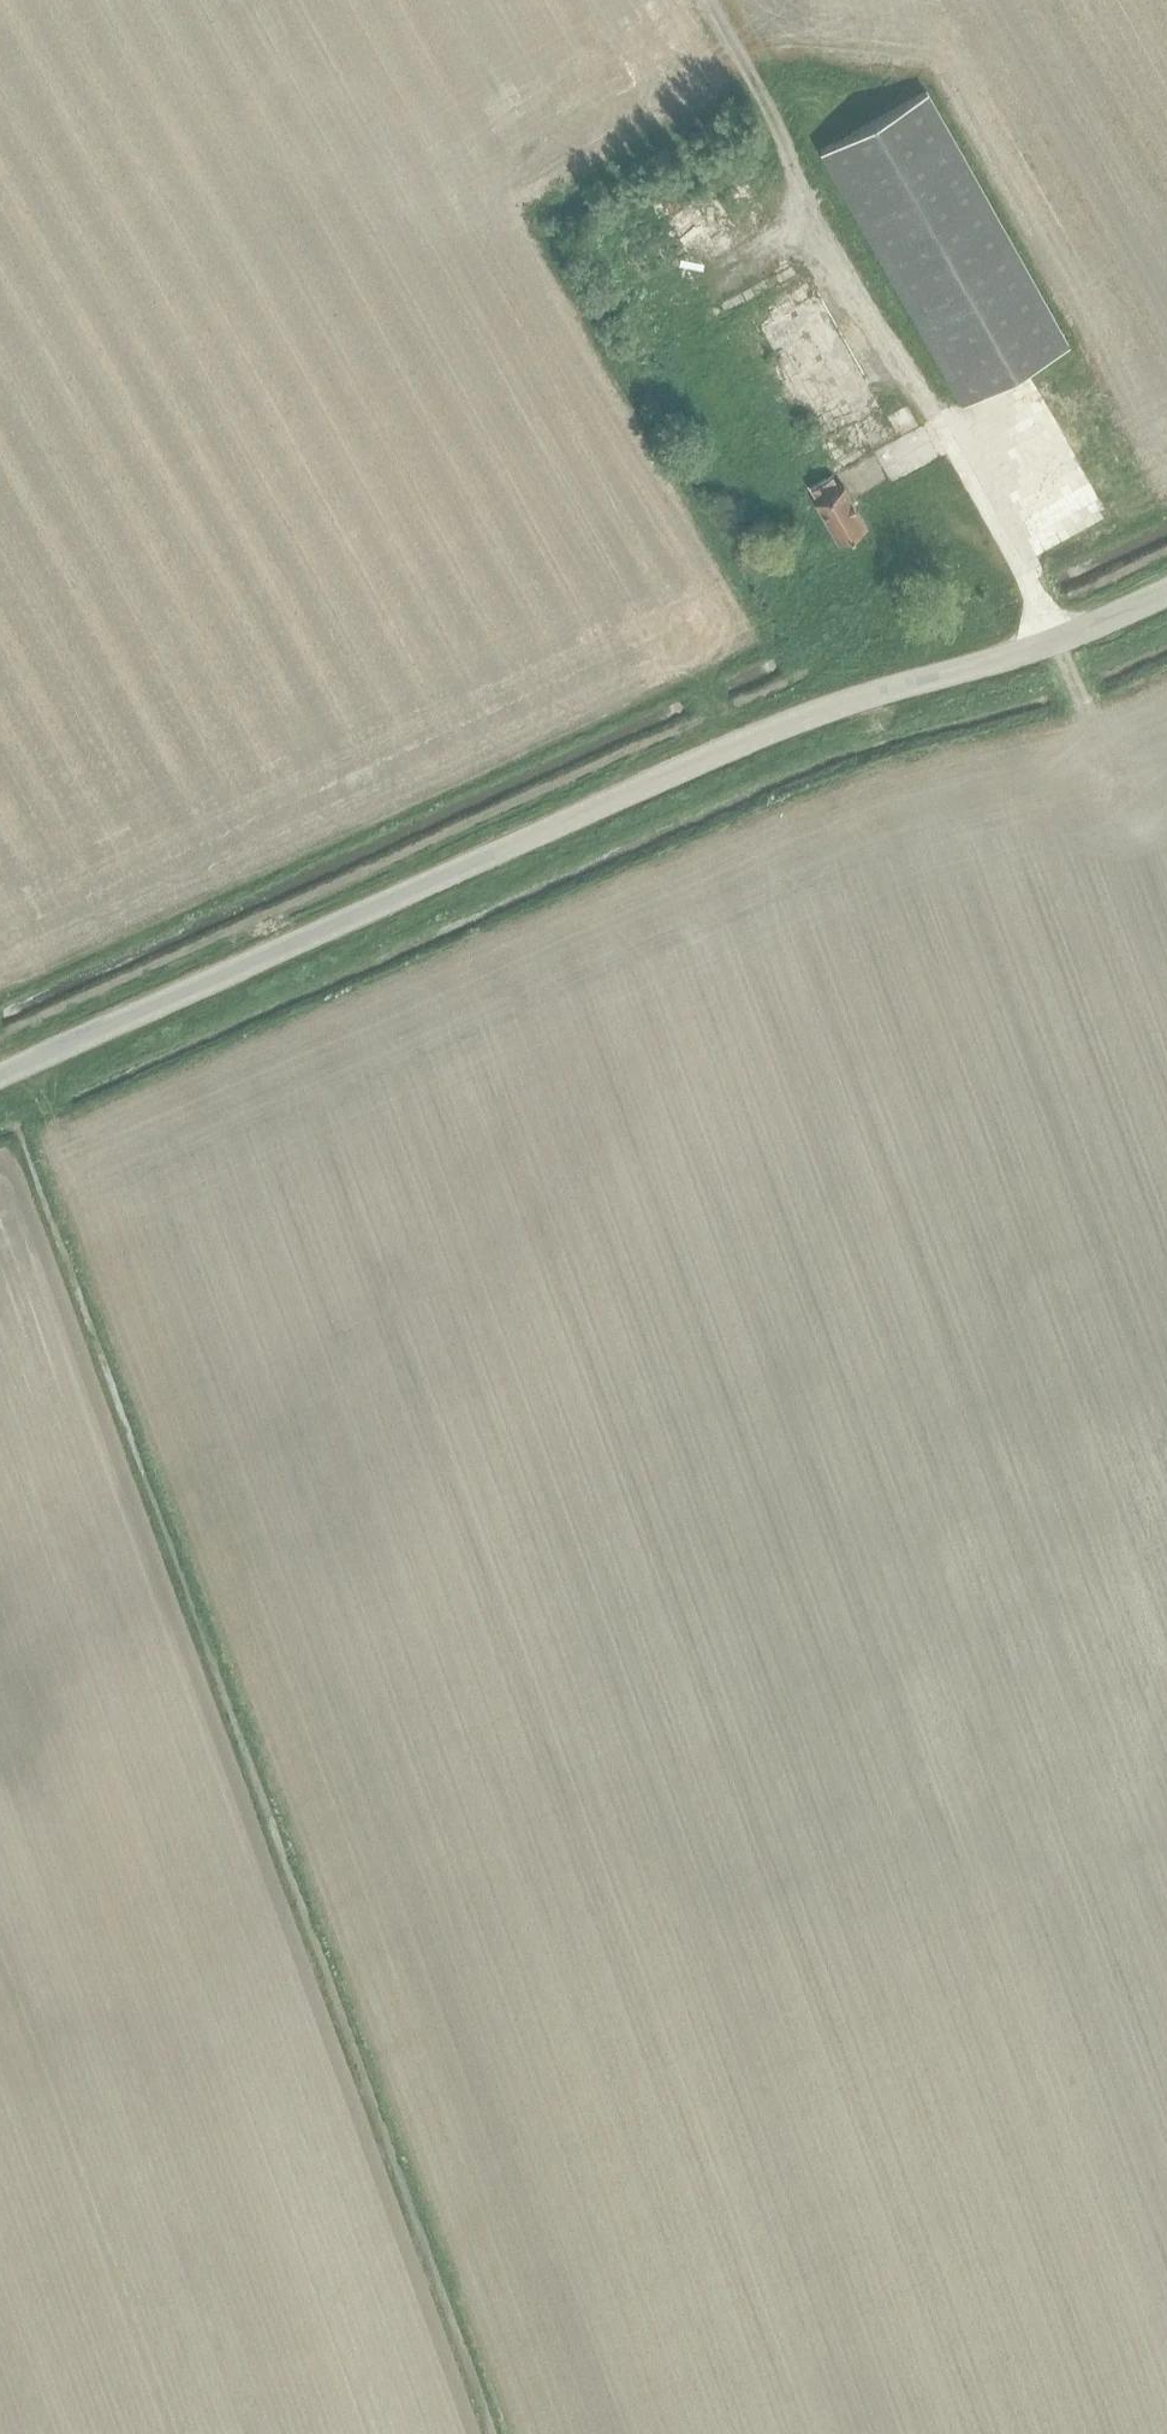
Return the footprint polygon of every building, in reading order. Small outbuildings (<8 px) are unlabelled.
[(1068,344),(926,91),(924,93),(821,151),(962,403),(1067,345),(1068,344)] [(699,201),(680,216),(688,227),(707,211),(699,201)] [(833,479),(813,490),(819,501),(816,502),(841,545),(868,530),(845,489),(840,492),(833,479)]
